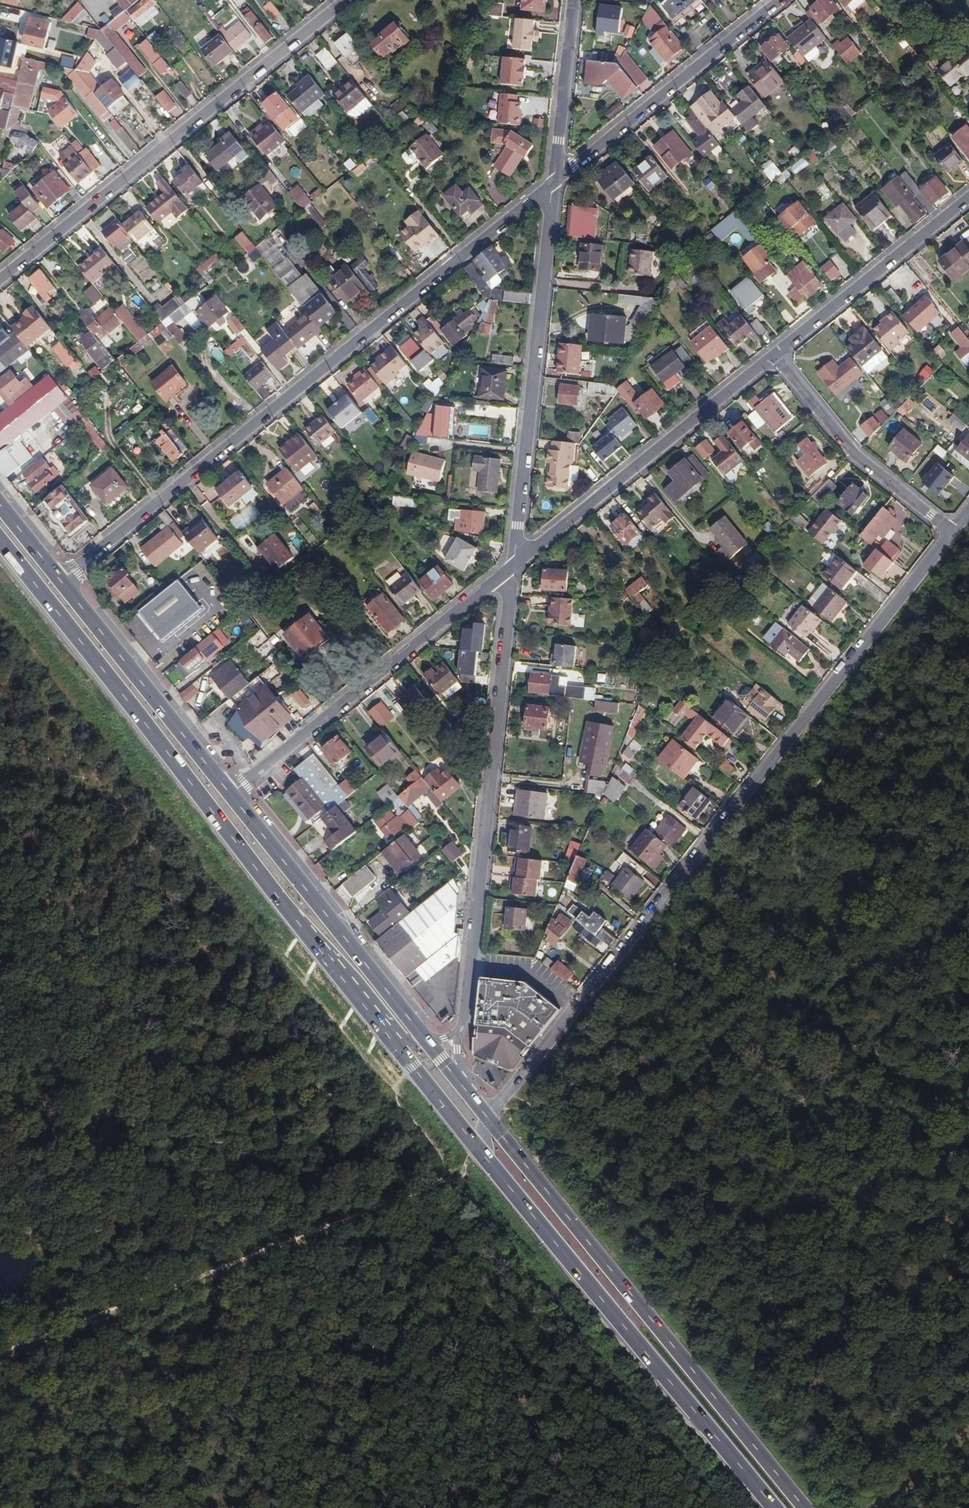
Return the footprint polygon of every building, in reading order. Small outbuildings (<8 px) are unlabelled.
[(121,8),(125,13),(140,0),(115,0),(121,8)] [(152,0),(147,0),(130,12),(135,18),(154,3),(152,0)] [(523,11),(545,13),(546,0),(524,0),(523,11)] [(704,2),(702,0),(668,0),(662,5),(677,24),(704,2)] [(811,20),(816,25),(821,22),(822,23),(838,10),(830,0),(822,0),(806,13),(811,20)] [(846,8),(847,6),(851,12),(865,1),(865,0),(840,0),(846,8)] [(274,19),(280,13),(271,2),(265,7),(274,19)] [(70,26),(86,9),(78,3),(63,19),(70,26)] [(504,6),(492,5),(487,17),(502,19),(504,6)] [(663,20),(651,5),(643,20),(651,30),(654,27),(662,21),(663,20)] [(600,6),(598,30),(608,31),(622,33),(623,18),(624,9),(610,7),(600,6)] [(112,16),(116,21),(117,20),(125,13),(121,8),(112,16)] [(241,13),(266,43),(272,38),(248,8),(241,13)] [(125,13),(117,20),(122,26),(130,19),(125,13)] [(31,20),(25,44),(45,50),(52,25),(31,20)] [(116,21),(110,27),(115,34),(116,35),(124,28),(122,26),(117,20),(116,21)] [(534,33),(534,22),(517,20),(514,51),(531,52),(533,42),(535,42),(536,33),(534,33)] [(811,20),(788,40),(797,51),(801,56),(803,58),(826,38),(816,25),(811,20)] [(667,60),(685,46),(669,26),(667,27),(662,21),(654,27),(659,34),(651,40),(667,60)] [(399,26),(397,23),(382,35),(383,37),(374,45),(384,57),(393,50),(395,51),(403,45),(404,46),(411,41),(404,31),(405,30),(401,25),(399,26)] [(952,37),(956,42),(962,38),(963,40),(968,35),(968,23),(952,37)] [(253,38),(243,24),(225,38),(235,51),(253,38)] [(193,37),(201,48),(214,40),(206,28),(193,37)] [(363,44),(352,31),(337,43),(347,56),(363,44)] [(156,32),(147,38),(152,45),(161,39),(156,32)] [(107,41),(101,34),(96,42),(104,51),(108,56),(105,59),(118,74),(123,70),(127,75),(121,80),(130,91),(141,82),(138,78),(107,41)] [(115,34),(107,41),(138,78),(146,72),(116,35),(115,34)] [(215,66),(233,51),(221,36),(203,51),(215,66)] [(789,49),(779,36),(762,49),(772,62),(789,49)] [(13,70),(19,43),(0,38),(0,39),(0,66),(13,70)] [(63,49),(65,40),(58,39),(56,48),(63,49)] [(849,39),(836,50),(848,65),(861,54),(849,39)] [(162,74),(170,68),(148,41),(140,47),(162,74)] [(96,42),(85,60),(77,71),(83,66),(89,74),(104,51),(96,42)] [(685,46),(667,60),(669,62),(687,48),(685,46)] [(338,62),(327,47),(316,56),(328,70),(338,62)] [(961,78),(963,80),(968,75),(968,52),(956,63),(954,61),(940,73),(951,86),(961,78)] [(595,62),(619,65),(624,57),(596,54),(595,62)] [(619,65),(637,87),(646,80),(625,54),(624,57),(619,65)] [(45,63),(41,62),(25,58),(23,65),(19,82),(16,95),(13,107),(21,109),(29,110),(39,68),(44,69),(45,63)] [(526,61),(505,58),(502,86),(523,88),(524,79),(526,80),(527,69),(525,69),(526,61)] [(625,97),(637,87),(619,65),(595,62),(590,62),(587,84),(602,85),(609,79),(625,97)] [(784,81),(768,62),(750,77),(766,97),(784,81)] [(83,66),(77,71),(103,104),(104,103),(114,117),(131,104),(114,82),(99,94),(98,93),(101,89),(89,74),(83,66)] [(65,71),(70,77),(87,98),(87,97),(106,120),(111,115),(103,104),(77,71),(66,68),(65,71)] [(288,99),(301,114),(303,113),(307,119),(322,106),(317,101),(325,95),(310,77),(295,89),(297,92),(288,99)] [(19,82),(0,78),(0,91),(9,93),(16,95),(19,82)] [(358,117),(373,105),(353,80),(334,95),(351,115),(358,117)] [(185,98),(191,93),(181,81),(176,86),(185,98)] [(402,93),(408,100),(414,94),(409,87),(402,93)] [(732,113),(735,117),(742,125),(765,106),(749,87),(739,95),(744,103),(732,113)] [(43,114),(47,99),(53,101),(55,100),(58,105),(50,112),(61,127),(78,114),(61,93),(43,89),(41,98),(38,113),(43,114)] [(2,129),(8,131),(11,115),(13,107),(16,95),(9,93),(0,91),(0,111),(6,112),(2,129)] [(732,113),(724,103),(721,105),(711,92),(697,103),(719,131),(735,117),(732,113)] [(155,99),(167,114),(175,108),(162,93),(155,99)] [(283,130),(296,118),(277,93),(263,105),(283,130)] [(501,94),(497,125),(521,127),(522,116),(520,116),(521,113),(522,104),(517,103),(518,96),(501,94)] [(395,113),(408,105),(403,98),(391,106),(395,113)] [(695,115),(712,136),(719,131),(697,103),(690,109),(695,115)] [(11,115),(8,131),(18,134),(20,134),(22,126),(17,125),(21,109),(13,107),(11,115)] [(703,136),(693,144),(706,160),(722,148),(712,136),(695,115),(689,119),(703,136)] [(116,119),(110,123),(115,133),(122,129),(116,119)] [(534,127),(545,128),(545,119),(534,119),(534,127)] [(266,157),(284,142),(269,123),(263,128),(260,126),(258,128),(249,135),(266,157)] [(967,126),(951,139),(968,162),(968,129),(967,126)] [(513,132),(494,130),(493,143),(505,144),(509,147),(496,168),(510,177),(523,156),(528,155),(533,146),(513,132)] [(248,158),(243,151),(229,133),(220,140),(222,143),(205,157),(216,172),(234,158),(239,165),(248,158)] [(658,151),(677,136),(674,133),(656,147),(658,151)] [(21,149),(32,155),(33,153),(39,143),(28,136),(20,134),(18,134),(13,141),(22,147),(21,149)] [(419,157),(435,177),(450,164),(426,135),(411,147),(412,148),(404,154),(404,157),(409,162),(411,163),(419,157)] [(677,136),(658,151),(673,169),(684,160),(685,161),(692,155),(677,136)] [(80,155),(94,173),(101,166),(88,149),(85,151),(78,142),(73,146),(80,155)] [(39,143),(33,153),(41,161),(48,154),(39,143)] [(963,159),(952,145),(937,156),(948,170),(963,159)] [(79,183),(92,173),(72,148),(61,156),(67,163),(65,165),(79,183)] [(811,150),(807,154),(813,162),(818,159),(811,150)] [(44,164),(52,158),(48,154),(41,161),(44,164)] [(667,176),(651,156),(633,171),(649,191),(667,176)] [(343,164),(350,173),(360,166),(353,157),(343,164)] [(790,166),(795,174),(810,165),(805,157),(790,166)] [(633,183),(617,163),(598,179),(616,202),(632,189),(630,186),(633,183)] [(766,175),(771,183),(782,174),(774,164),(770,167),(772,170),(766,175)] [(201,183),(187,165),(181,170),(182,173),(172,181),(184,196),(201,183)] [(353,170),(356,176),(367,171),(364,165),(353,170)] [(49,208),(75,188),(60,169),(34,190),(49,208)] [(907,186),(914,181),(910,177),(904,182),(907,186)] [(931,214),(937,209),(933,205),(949,193),(937,178),(922,191),(916,196),(931,214)] [(177,218),(188,210),(163,180),(157,185),(164,194),(149,207),(147,209),(158,223),(160,221),(172,212),(177,218)] [(914,198),(916,196),(907,186),(904,182),(903,180),(886,194),(899,210),(907,204),(915,215),(912,218),(916,222),(918,219),(919,220),(927,215),(914,198)] [(916,196),(922,191),(914,181),(907,186),(916,196)] [(261,220),(276,207),(260,186),(244,199),(261,220)] [(41,207),(34,198),(25,187),(17,193),(25,204),(10,217),(22,232),(31,224),(34,227),(40,222),(33,213),(41,207)] [(289,195),(302,211),(311,203),(298,187),(289,195)] [(310,198),(313,202),(325,192),(322,188),(310,198)] [(483,206),(470,190),(461,197),(454,188),(444,196),(460,217),(468,211),(471,215),(483,206)] [(891,214),(876,195),(858,210),(873,229),(891,214)] [(799,203),(780,219),(793,237),(798,232),(803,238),(807,235),(804,232),(815,223),(799,203)] [(855,220),(844,205),(826,219),(838,233),(839,232),(845,239),(855,232),(849,225),(855,220)] [(571,236),(596,239),(598,209),(574,207),(571,236)] [(431,243),(440,237),(419,211),(405,223),(408,227),(400,235),(415,253),(425,245),(425,244),(428,241),(431,243)] [(735,212),(711,230),(721,242),(739,228),(751,243),(757,239),(735,212)] [(135,241),(137,243),(155,229),(142,213),(124,227),(135,241)] [(124,227),(118,220),(104,232),(120,253),(135,241),(124,227)] [(4,232),(16,243),(4,231),(4,232)] [(968,241),(968,231),(961,236),(965,243),(968,241)] [(16,243),(4,232),(0,236),(0,247),(6,254),(16,243)] [(244,249),(251,244),(242,233),(236,238),(244,249)] [(631,233),(630,243),(637,244),(638,233),(631,233)] [(940,262),(957,283),(968,274),(968,252),(963,244),(940,262)] [(580,269),(601,271),(603,247),(582,245),(580,269)] [(248,254),(254,262),(262,255),(256,248),(248,254)] [(765,260),(770,255),(764,248),(747,263),(756,273),(754,274),(761,284),(776,272),(769,263),(767,263),(765,260)] [(121,257),(130,263),(135,256),(127,249),(121,257)] [(500,260),(491,249),(475,261),(487,276),(482,280),(471,265),(464,270),(490,301),(491,292),(486,285),(496,277),(510,266),(510,263),(506,258),(502,257),(500,260)] [(634,249),(631,274),(650,276),(653,252),(634,249)] [(115,266),(101,250),(91,258),(92,260),(87,263),(86,262),(78,269),(91,285),(115,266)] [(192,265),(209,286),(213,283),(203,271),(219,259),(216,254),(199,268),(195,263),(192,265)] [(795,287),(806,300),(814,293),(812,291),(821,285),(803,262),(786,276),(795,287)] [(829,280),(838,272),(830,262),(820,270),(829,280)] [(347,303),(365,289),(352,273),(346,265),(328,279),(347,303)] [(321,330),(323,332),(331,325),(329,323),(331,321),(328,316),(334,311),(304,274),(298,280),(296,278),(297,276),(292,270),(280,279),(308,314),(321,330)] [(363,270),(357,275),(372,293),(377,288),(363,270)] [(43,271),(30,281),(45,301),(46,300),(48,303),(51,301),(50,298),(58,291),(43,271)] [(838,272),(829,280),(830,282),(840,274),(838,272)] [(500,282),(496,277),(486,285),(491,292),(500,285),(500,282)] [(752,305),(764,296),(749,278),(731,292),(748,314),(754,308),(752,305)] [(799,305),(806,300),(795,287),(789,292),(799,305)] [(102,299),(93,288),(85,293),(95,305),(102,299)] [(907,309),(891,290),(885,295),(900,314),(907,309)] [(494,301),(504,302),(505,293),(491,292),(490,301),(494,301)] [(504,302),(530,304),(531,295),(505,293),(504,302)] [(646,297),(620,295),(619,303),(642,305),(646,297)] [(625,342),(637,342),(655,309),(661,299),(646,297),(642,305),(631,326),(627,327),(627,322),(618,321),(618,317),(594,316),(594,341),(625,343),(625,342)] [(925,298),(904,318),(919,333),(938,314),(934,309),(935,308),(925,298)] [(115,299),(109,304),(130,330),(135,324),(115,299)] [(162,324),(167,320),(181,308),(174,299),(161,309),(159,306),(152,312),(162,324)] [(229,311),(225,306),(223,308),(216,299),(198,313),(201,317),(200,319),(208,328),(229,311)] [(490,337),(494,301),(490,301),(487,306),(483,314),(477,324),(481,325),(480,336),(490,337)] [(478,308),(483,314),(487,306),(484,302),(478,308)] [(27,347),(29,349),(52,331),(50,328),(37,312),(36,313),(32,308),(23,314),(25,316),(11,327),(13,330),(16,333),(27,347)] [(464,335),(472,329),(470,325),(476,321),(479,315),(473,308),(464,316),(461,312),(456,315),(459,319),(454,323),(445,329),(448,334),(445,337),(454,348),(466,338),(464,335)] [(82,319),(93,333),(100,342),(123,324),(111,310),(97,321),(90,313),(82,319)] [(881,325),(873,332),(890,352),(899,345),(897,342),(908,334),(892,313),(885,319),(886,321),(881,325)] [(295,347),(297,349),(321,330),(308,314),(284,332),(295,347)] [(426,322),(439,337),(445,332),(432,317),(426,322)] [(749,326),(742,317),(731,326),(725,320),(719,325),(737,348),(750,338),(754,343),(760,338),(749,326)] [(237,332),(243,328),(235,318),(229,323),(237,332)] [(431,356),(445,345),(439,337),(426,322),(424,319),(417,325),(422,330),(415,336),(427,351),(431,356)] [(167,330),(172,326),(167,320),(162,324),(167,330)] [(749,326),(760,338),(764,335),(754,322),(749,326)] [(261,351),(278,371),(288,363),(283,357),(295,347),(284,332),(277,324),(266,333),(273,342),(261,351)] [(167,330),(185,352),(191,348),(173,325),(172,326),(167,330)] [(706,363),(727,346),(711,326),(691,343),(706,363)] [(27,347),(16,333),(9,338),(0,327),(0,360),(7,369),(18,361),(30,351),(29,349),(27,347)] [(857,341),(847,349),(847,350),(861,367),(881,351),(864,329),(855,337),(857,341)] [(968,355),(968,343),(957,329),(949,335),(961,350),(955,354),(961,361),(968,355)] [(138,343),(127,352),(131,358),(156,338),(152,332),(138,343)] [(99,361),(109,353),(100,342),(93,333),(83,342),(99,361)] [(261,347),(270,341),(265,334),(256,340),(261,347)] [(225,350),(229,355),(246,342),(242,337),(225,350)] [(670,348),(684,366),(694,358),(680,340),(670,348)] [(434,360),(431,356),(427,351),(423,354),(412,341),(401,351),(411,364),(412,363),(420,372),(434,360)] [(69,367),(77,361),(62,342),(54,348),(69,367)] [(582,347),(562,344),(558,373),(579,375),(582,347)] [(938,356),(945,352),(941,345),(934,349),(938,356)] [(371,369),(386,386),(398,375),(397,374),(406,366),(392,348),(380,358),(376,361),(378,363),(371,369)] [(670,348),(650,364),(669,390),(680,382),(678,379),(681,377),(677,373),(684,367),(684,366),(670,348)] [(22,365),(34,355),(30,351),(18,361),(22,365)] [(491,364),(511,366),(511,358),(492,356),(491,364)] [(836,395),(863,373),(851,358),(841,366),(842,367),(839,369),(839,368),(832,361),(817,373),(836,395)] [(244,378),(262,400),(268,395),(263,389),(261,390),(258,387),(273,375),(262,363),(244,378)] [(928,365),(918,375),(925,382),(935,371),(928,365)] [(91,377),(100,373),(97,366),(88,370),(91,377)] [(173,399),(188,387),(172,367),(152,383),(166,402),(172,397),(173,399)] [(348,387),(361,403),(379,388),(365,370),(358,375),(355,378),(356,380),(348,387)] [(482,370),(479,398),(504,401),(507,373),(482,370)] [(16,403),(34,389),(28,381),(22,385),(11,371),(3,378),(4,380),(0,383),(0,390),(7,399),(12,406),(16,403)] [(6,448),(55,410),(64,422),(78,411),(69,399),(50,376),(34,389),(16,403),(12,406),(0,416),(0,440),(6,448)] [(396,388),(404,382),(399,376),(391,382),(396,388)] [(426,389),(435,401),(444,385),(438,378),(426,389)] [(618,378),(614,384),(622,394),(627,390),(618,378)] [(613,386),(593,383),(592,394),(615,397),(619,393),(613,386)] [(563,386),(561,404),(579,406),(581,387),(563,386)] [(653,390),(638,403),(627,390),(622,394),(621,395),(638,416),(642,412),(647,419),(664,405),(653,390)] [(792,420),(772,395),(756,408),(776,433),(792,420)] [(328,413),(342,430),(362,414),(348,396),(340,403),(338,402),(334,406),(335,407),(328,413)] [(886,398),(881,402),(890,414),(895,410),(886,398)] [(909,398),(898,409),(904,415),(915,404),(909,398)] [(434,438),(453,440),(454,425),(451,424),(452,409),(437,407),(434,438)] [(622,437),(637,425),(623,408),(608,421),(610,423),(606,426),(611,432),(616,438),(620,435),(622,437)] [(369,410),(363,415),(371,426),(378,420),(369,410)] [(758,429),(766,423),(756,410),(748,416),(758,429)] [(123,426),(134,418),(131,413),(119,421),(123,426)] [(433,413),(427,413),(417,435),(416,436),(426,437),(432,438),(433,413)] [(962,432),(967,426),(953,415),(948,420),(962,432)] [(336,432),(323,417),(306,430),(319,446),(336,432)] [(881,427),(874,418),(863,428),(871,438),(881,427)] [(105,454),(110,449),(87,422),(83,426),(105,454)] [(760,443),(744,422),(731,433),(744,449),(751,443),(755,447),(760,443)] [(182,455),(188,450),(171,429),(166,434),(182,455)] [(923,444),(906,431),(891,449),(908,463),(923,444)] [(616,438),(611,432),(593,447),(604,462),(623,446),(616,438)] [(174,461),(182,455),(166,434),(157,441),(174,461)] [(968,435),(952,456),(968,470),(968,435)] [(317,457),(300,436),(281,451),(298,473),(317,457)] [(426,437),(416,436),(413,441),(411,445),(425,446),(426,437)] [(744,461),(724,436),(716,442),(722,449),(724,452),(714,460),(726,476),(744,461)] [(401,446),(408,450),(411,445),(413,441),(407,438),(401,446)] [(7,478),(21,466),(6,448),(0,440),(0,469),(7,478)] [(573,444),(553,441),(552,451),(550,451),(549,464),(549,469),(551,469),(550,476),(548,477),(547,485),(550,488),(564,490),(567,487),(569,465),(571,466),(573,444)] [(706,441),(696,449),(705,460),(710,456),(715,452),(706,441)] [(808,441),(799,447),(807,457),(799,464),(811,477),(827,464),(808,441)] [(937,447),(934,452),(944,457),(946,451),(937,447)] [(717,453),(715,452),(710,456),(714,460),(724,452),(722,449),(717,453)] [(416,476),(440,482),(445,461),(429,457),(414,454),(413,456),(409,472),(409,475),(416,476)] [(693,455),(686,460),(693,468),(699,463),(693,455)] [(482,472),(479,492),(497,493),(501,460),(474,457),(473,471),(482,472)] [(42,458),(24,474),(32,485),(30,487),(37,496),(49,486),(47,484),(59,474),(54,467),(51,469),(42,458)] [(676,482),(665,491),(675,502),(709,475),(699,463),(693,468),(686,460),(670,473),(676,482)] [(955,477),(939,464),(923,483),(940,496),(955,477)] [(121,493),(127,488),(113,469),(92,486),(105,503),(119,492),(121,493)] [(304,490),(288,470),(269,485),(285,505),(304,490)] [(230,507),(253,488),(241,473),(218,491),(230,507)] [(836,488),(829,481),(825,484),(812,497),(821,504),(836,488)] [(806,484),(803,486),(812,497),(825,484),(822,482),(812,492),(806,484)] [(854,484),(839,503),(854,515),(869,496),(854,484)] [(73,533),(90,520),(63,488),(45,502),(50,509),(52,507),(58,514),(60,512),(67,520),(65,522),(73,533)] [(675,517),(655,492),(647,499),(649,502),(651,503),(646,508),(638,514),(650,530),(664,520),(667,524),(675,517)] [(415,508),(416,499),(395,497),(394,506),(415,508)] [(641,533),(618,505),(611,510),(620,520),(612,527),(627,545),(641,533)] [(888,511),(884,508),(861,536),(867,541),(873,533),(878,537),(879,535),(883,538),(897,521),(892,516),(895,512),(891,508),(888,511)] [(467,524),(466,533),(484,535),(486,514),(451,510),(449,522),(456,522),(456,520),(462,521),(462,523),(467,524)] [(842,521),(827,510),(812,529),(826,541),(842,521)] [(184,535),(165,511),(159,516),(168,528),(140,551),(155,568),(183,545),(178,539),(184,535)] [(794,515),(791,519),(789,521),(803,531),(807,525),(794,515)] [(742,536),(726,517),(710,530),(724,546),(717,552),(725,563),(748,545),(742,538),(742,536)] [(767,521),(762,529),(772,535),(777,527),(767,521)] [(191,529),(184,535),(200,554),(218,540),(205,524),(194,533),(191,529)] [(826,541),(812,529),(807,535),(822,546),(826,541)] [(871,545),(878,537),(873,533),(867,541),(871,545)] [(768,540),(765,537),(757,544),(759,547),(768,540)] [(291,554),(278,539),(263,552),(275,567),(291,554)] [(447,561),(465,571),(470,563),(472,563),(474,559),(472,557),(477,549),(460,539),(447,561)] [(886,540),(878,550),(892,561),(900,550),(886,540)] [(891,564),(893,562),(892,561),(878,550),(870,561),(881,570),(883,568),(895,577),(900,571),(891,564)] [(830,551),(822,561),(828,566),(836,557),(830,551)] [(841,589),(854,571),(837,557),(823,576),(841,589)] [(218,561),(220,575),(233,572),(231,558),(218,561)] [(114,588),(127,602),(141,591),(129,577),(130,575),(125,568),(120,563),(107,573),(112,579),(109,581),(114,588)] [(723,574),(729,581),(737,572),(732,566),(723,574)] [(421,582),(436,601),(445,593),(455,585),(440,567),(430,574),(421,582)] [(544,590),(566,592),(568,572),(545,570),(544,590)] [(403,605),(421,590),(408,573),(390,589),(403,605)] [(635,603),(641,611),(648,605),(639,593),(648,585),(641,576),(626,589),(636,602),(635,603)] [(176,580),(139,611),(163,640),(201,609),(176,580)] [(832,621),(847,601),(830,587),(814,607),(832,621)] [(635,603),(624,590),(619,594),(626,603),(635,603)] [(405,620),(385,595),(369,608),(389,633),(405,620)] [(574,599),(554,598),(553,607),(552,614),(551,613),(550,623),(551,623),(551,625),(572,627),(574,599)] [(812,632),(822,620),(797,600),(783,618),(789,622),(788,623),(805,637),(809,631),(812,632)] [(302,657),(328,637),(311,616),(286,636),(302,657)] [(771,644),(784,628),(776,622),(763,638),(771,644)] [(480,652),(483,652),(485,626),(477,626),(477,631),(466,630),(463,650),(480,652)] [(657,630),(661,636),(667,643),(679,631),(676,628),(668,635),(661,627),(657,630)] [(801,661),(810,649),(784,628),(771,644),(786,656),(790,652),(801,661)] [(220,645),(211,635),(196,647),(197,649),(175,667),(184,678),(206,660),(204,657),(220,645)] [(656,641),(661,647),(662,648),(664,647),(667,643),(661,636),(656,641)] [(266,659),(271,655),(259,639),(253,644),(266,659)] [(552,657),(552,666),(575,668),(577,647),(557,646),(556,654),(556,657),(552,657)] [(463,650),(460,674),(477,676),(480,652),(463,650)] [(459,681),(445,662),(437,668),(438,670),(434,673),(433,671),(426,677),(441,696),(459,681)] [(259,675),(265,683),(280,673),(274,664),(259,675)] [(215,681),(229,699),(250,683),(239,670),(235,665),(227,670),(224,667),(211,677),(215,681)] [(560,676),(551,675),(532,673),(530,692),(549,694),(549,695),(559,696),(560,696),(572,698),(585,699),(586,685),(575,685),(575,686),(560,685),(560,676)] [(195,691),(190,685),(182,691),(187,697),(195,691)] [(395,686),(391,693),(399,698),(403,691),(395,686)] [(405,694),(398,699),(417,723),(433,710),(433,707),(429,703),(430,702),(417,687),(407,695),(405,694)] [(259,727),(267,737),(292,718),(268,688),(241,709),(229,724),(245,738),(247,738),(259,727)] [(783,704),(764,689),(760,694),(754,689),(746,688),(739,696),(742,703),(749,708),(748,709),(756,716),(758,714),(763,717),(766,715),(768,716),(775,708),(778,710),(783,704)] [(300,711),(310,703),(301,691),(291,699),(300,711)] [(620,703),(597,700),(596,710),(618,712),(620,703)] [(749,715),(731,700),(715,720),(734,735),(749,715)] [(370,713),(382,727),(393,718),(382,703),(370,713)] [(730,739),(685,703),(670,721),(668,719),(666,721),(673,727),(684,713),(691,719),(692,718),(697,722),(682,739),(695,749),(708,734),(724,747),(730,739)] [(526,728),(548,731),(551,708),(529,706),(526,728)] [(466,724),(460,729),(469,741),(475,736),(466,724)] [(269,740),(267,737),(259,727),(247,738),(251,737),(262,747),(269,740)] [(582,763),(586,763),(590,763),(588,774),(590,774),(599,776),(602,767),(605,767),(613,733),(589,729),(582,763)] [(400,750),(387,734),(369,748),(382,765),(400,750)] [(352,753),(339,737),(323,749),(336,765),(352,753)] [(642,745),(635,740),(623,755),(625,757),(627,755),(631,758),(642,745)] [(659,759),(683,778),(697,760),(673,741),(659,759)] [(329,812),(344,800),(349,796),(341,786),(314,753),(295,768),(303,778),(288,790),(311,819),(326,807),(329,812)] [(720,769),(731,778),(736,771),(726,762),(720,769)] [(629,784),(633,778),(616,763),(613,771),(629,784)] [(410,776),(415,782),(422,776),(416,770),(410,776)] [(434,771),(424,779),(441,800),(460,785),(447,770),(441,775),(439,776),(434,771)] [(438,807),(443,803),(441,800),(424,779),(422,776),(415,782),(399,796),(400,797),(410,809),(419,821),(424,818),(416,808),(415,809),(412,804),(428,791),(431,795),(430,797),(438,807)] [(608,783),(603,794),(613,801),(625,787),(612,778),(609,785),(608,783)] [(341,786),(349,796),(358,789),(354,785),(353,786),(348,781),(341,786)] [(588,793),(603,795),(603,794),(608,783),(590,781),(588,793)] [(378,794),(388,807),(400,797),(399,796),(390,785),(378,794)] [(697,820),(712,801),(695,787),(680,807),(697,820)] [(521,792),(520,801),(523,801),(521,818),(544,821),(547,795),(521,792)] [(313,825),(333,851),(357,832),(342,814),(350,808),(344,800),(329,812),(313,825)] [(412,829),(420,822),(419,821),(410,809),(401,816),(412,829)] [(387,818),(385,815),(378,821),(384,829),(382,830),(389,839),(398,832),(397,832),(402,828),(391,815),(387,818)] [(667,845),(670,847),(685,828),(669,815),(654,834),(667,845)] [(513,826),(511,850),(530,853),(533,828),(513,826)] [(654,834),(648,830),(642,837),(644,840),(634,852),(651,866),(659,855),(667,845),(654,834)] [(404,835),(385,851),(400,869),(409,861),(412,864),(421,856),(404,835)] [(644,840),(642,837),(632,850),(634,852),(644,840)] [(443,850),(453,863),(466,854),(455,840),(443,850)] [(566,861),(574,864),(581,845),(573,842),(566,861)] [(663,859),(659,855),(651,866),(655,869),(663,859)] [(578,884),(588,860),(578,856),(569,881),(578,884)] [(542,879),(544,861),(520,858),(519,868),(518,867),(517,876),(512,876),(511,883),(512,883),(511,893),(537,896),(538,878),(542,879)] [(366,866),(343,885),(354,898),(377,879),(366,866)] [(630,900),(645,882),(628,869),(614,886),(630,900)] [(377,942),(407,979),(417,970),(427,982),(456,957),(458,928),(455,931),(457,895),(449,884),(415,911),(410,914),(381,937),(377,942)] [(383,903),(394,894),(390,889),(378,898),(383,903)] [(410,914),(415,911),(399,890),(394,894),(410,914)] [(580,922),(579,923),(583,926),(586,922),(583,919),(588,912),(594,917),(600,909),(594,904),(591,908),(570,892),(559,905),(562,908),(580,922)] [(369,923),(381,937),(410,914),(394,894),(383,903),(387,909),(369,923)] [(506,929),(524,931),(527,908),(508,906),(506,929)] [(552,920),(544,937),(546,938),(543,942),(546,944),(549,941),(558,947),(562,942),(559,940),(571,924),(560,915),(554,922),(552,920)] [(599,948),(604,942),(583,926),(579,923),(575,929),(599,948)] [(551,971),(567,984),(574,975),(558,962),(551,971)] [(514,1071),(561,1012),(526,984),(481,978),(473,1054),(514,1071)]
